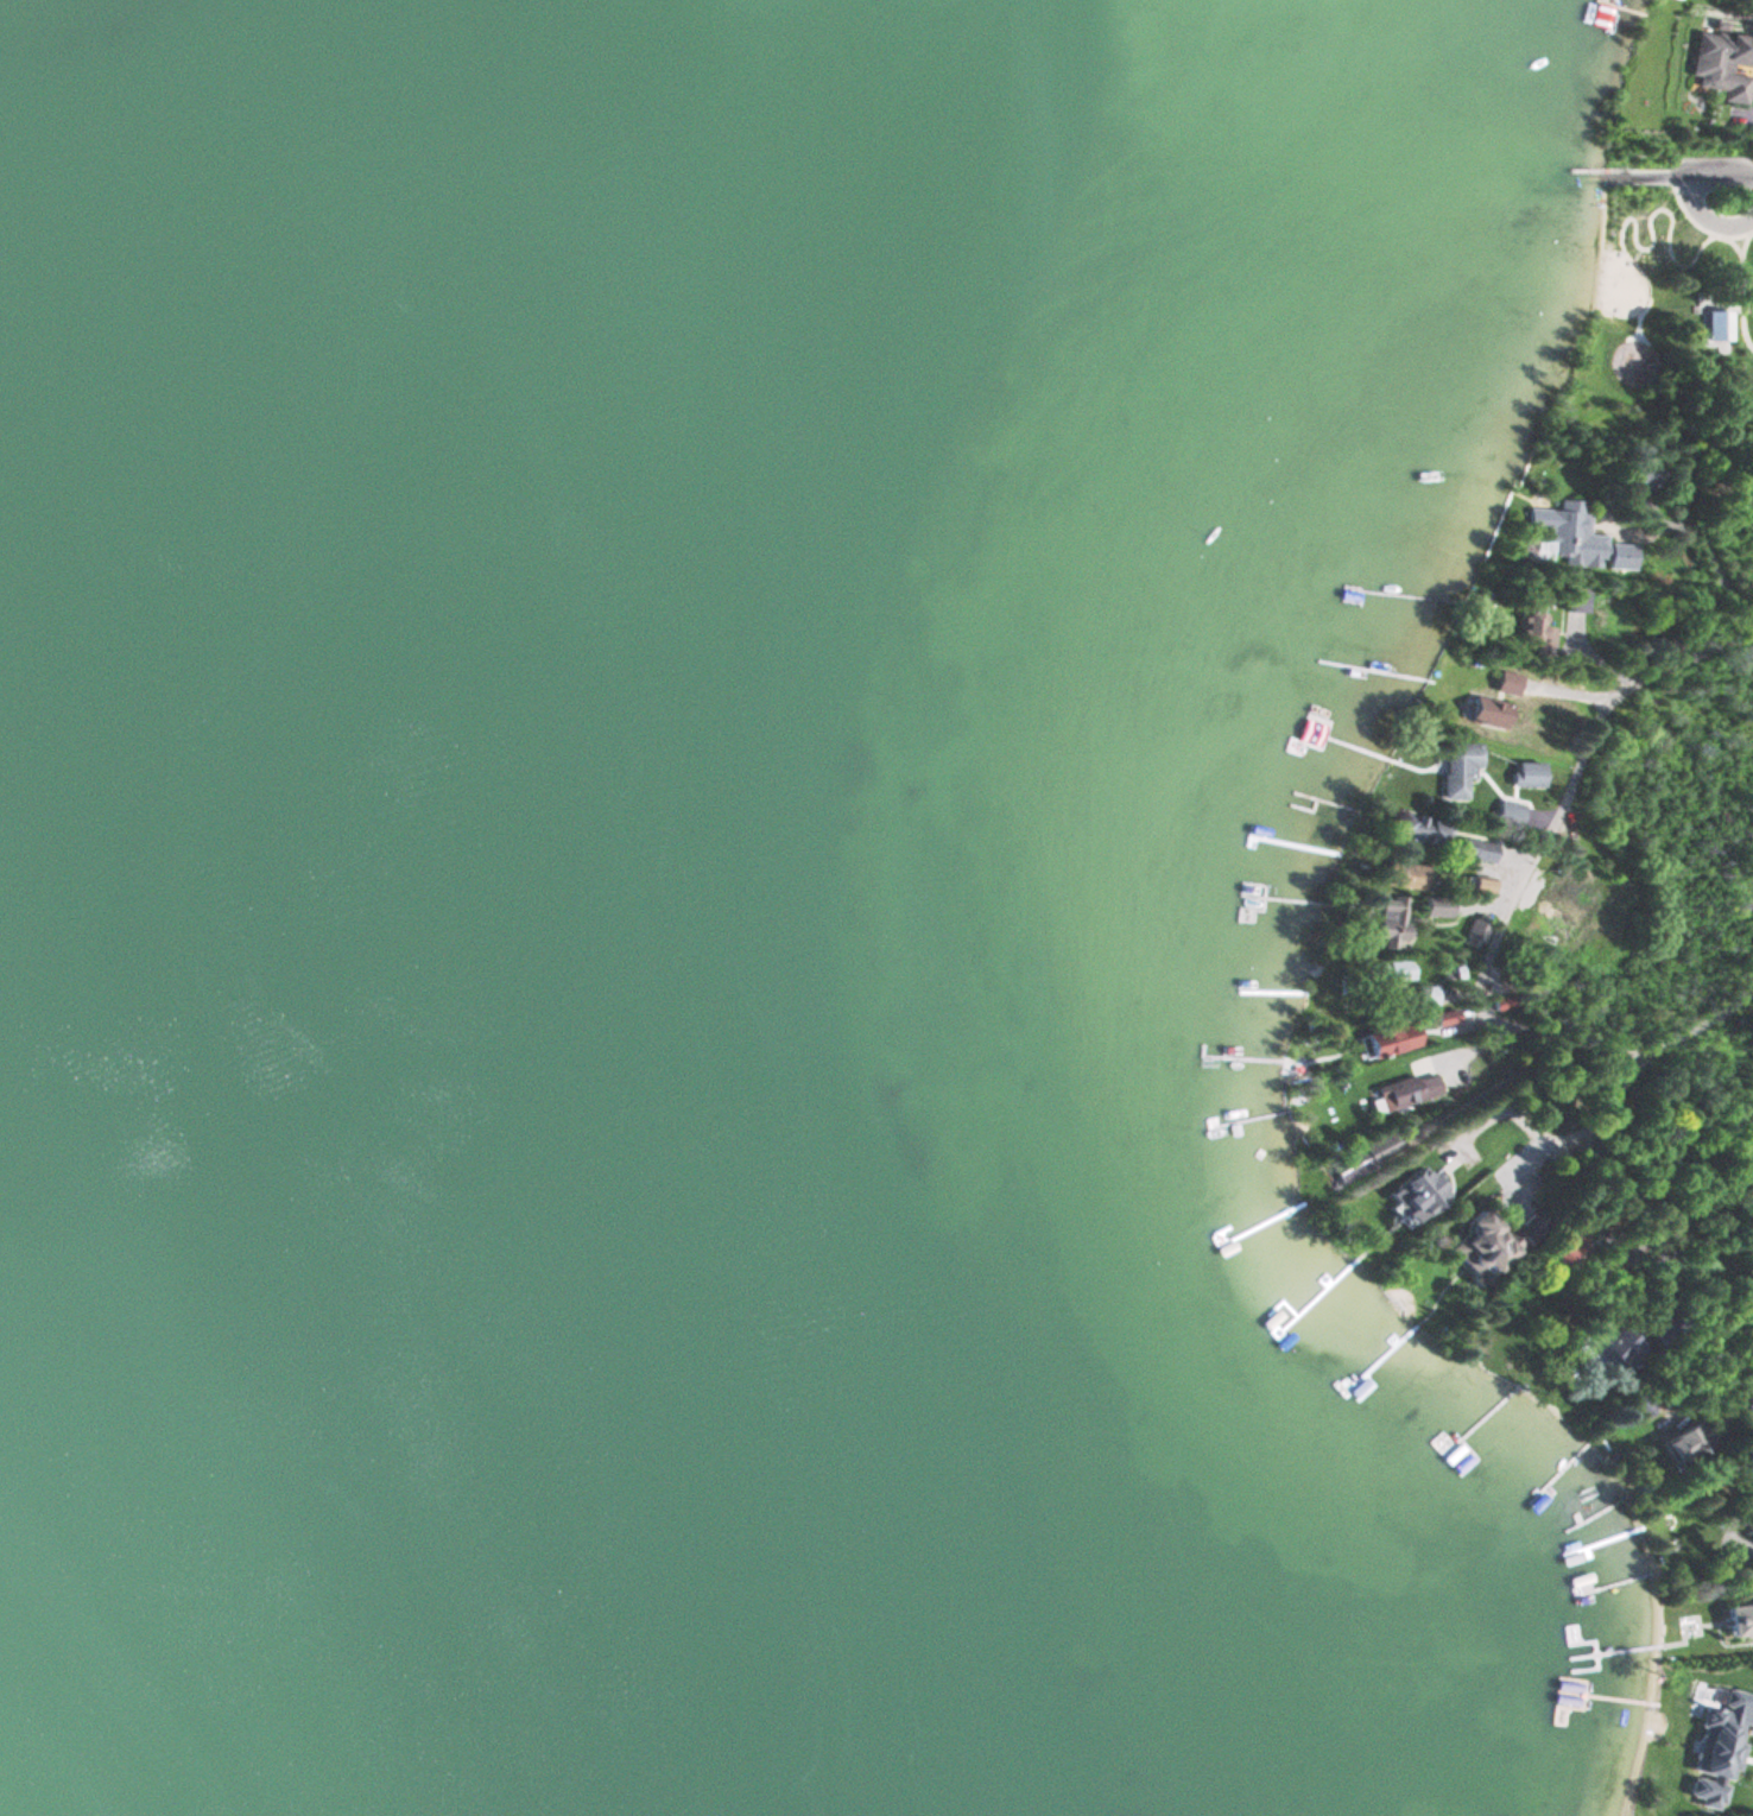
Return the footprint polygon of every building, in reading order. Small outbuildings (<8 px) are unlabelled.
[(1721,89),(1720,101),(1746,104),(1749,75),(1731,73),(1733,65),(1752,67),(1752,37),(1695,30),(1688,85),(1721,89)] [(1636,544),(1606,543),(1606,535),(1587,534),(1588,500),(1558,499),(1558,509),(1526,507),(1525,527),(1549,528),(1548,556),(1559,556),(1559,566),(1635,568),(1636,544)] [(1339,601),(1348,600),(1347,591),(1338,592),(1339,601)] [(1524,607),(1524,638),(1545,638),(1545,607),(1524,607)] [(1512,711),(1482,693),(1470,713),(1500,731),(1512,711)] [(1443,798),(1467,798),(1467,781),(1477,781),(1478,743),(1443,742),(1443,798)] [(1544,762),(1512,761),(1512,786),(1544,786),(1544,762)] [(1447,817),(1394,815),(1394,840),(1447,841),(1447,817)] [(1493,862),(1497,844),(1461,837),(1458,855),(1493,862)] [(1427,888),(1427,864),(1387,864),(1387,888),(1427,888)] [(1451,917),(1451,897),(1423,897),(1423,917),(1451,917)] [(1379,939),(1404,940),(1406,898),(1380,898),(1379,939)] [(1481,948),(1487,922),(1468,918),(1462,944),(1481,948)] [(1411,979),(1410,960),(1384,960),(1385,979),(1411,979)] [(1437,1005),(1437,987),(1409,987),(1409,1005),(1437,1005)] [(1433,1011),(1434,1025),(1458,1023),(1457,1010),(1433,1011)] [(1420,1045),(1415,1022),(1355,1036),(1360,1059),(1420,1045)] [(1439,1097),(1433,1071),(1366,1086),(1372,1112),(1439,1097)] [(1405,1152),(1395,1129),(1328,1160),(1338,1182),(1405,1152)] [(1508,1231),(1489,1209),(1448,1244),(1481,1283),(1548,1226),(1533,1209),(1508,1231)] [(1663,1446),(1680,1467),(1711,1443),(1695,1421),(1663,1446)] [(1729,1605),(1731,1640),(1752,1638),(1752,1603),(1729,1605)] [(1752,1766),(1752,1711),(1750,1710),(1749,1693),(1746,1692),(1720,1695),(1724,1741),(1743,1747),(1744,1764),(1752,1766)]
